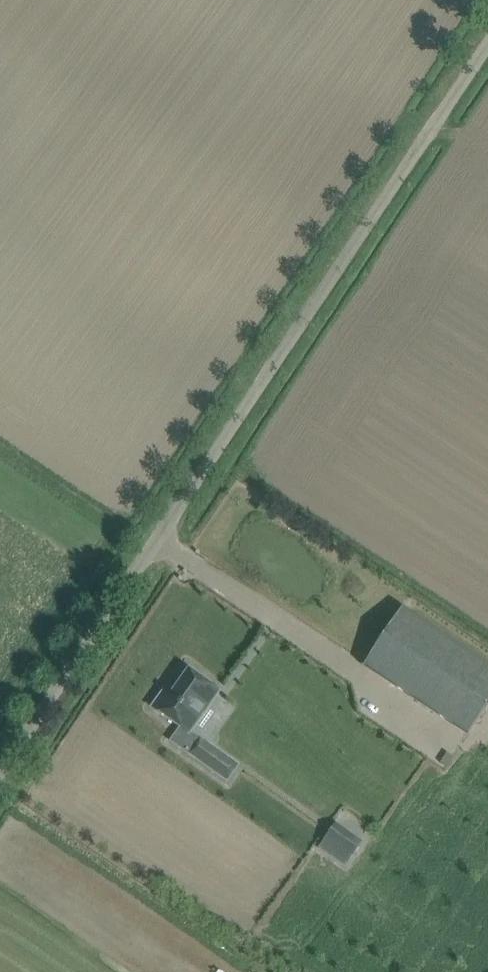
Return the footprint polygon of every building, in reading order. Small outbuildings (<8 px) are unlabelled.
[(403,609),(365,666),(469,735),(487,706),(487,666),(403,609)] [(165,690),(152,707),(190,734),(190,733),(191,732),(201,739),(209,744),(214,738),(205,731),(218,713),(216,711),(223,701),(216,696),(220,691),(190,670),(178,687),(179,687),(173,695),(165,690)] [(200,740),(190,754),(227,780),(238,765),(201,739),(200,740)] [(361,843),(339,828),(325,848),(321,845),(320,847),(345,864),(361,843)]
